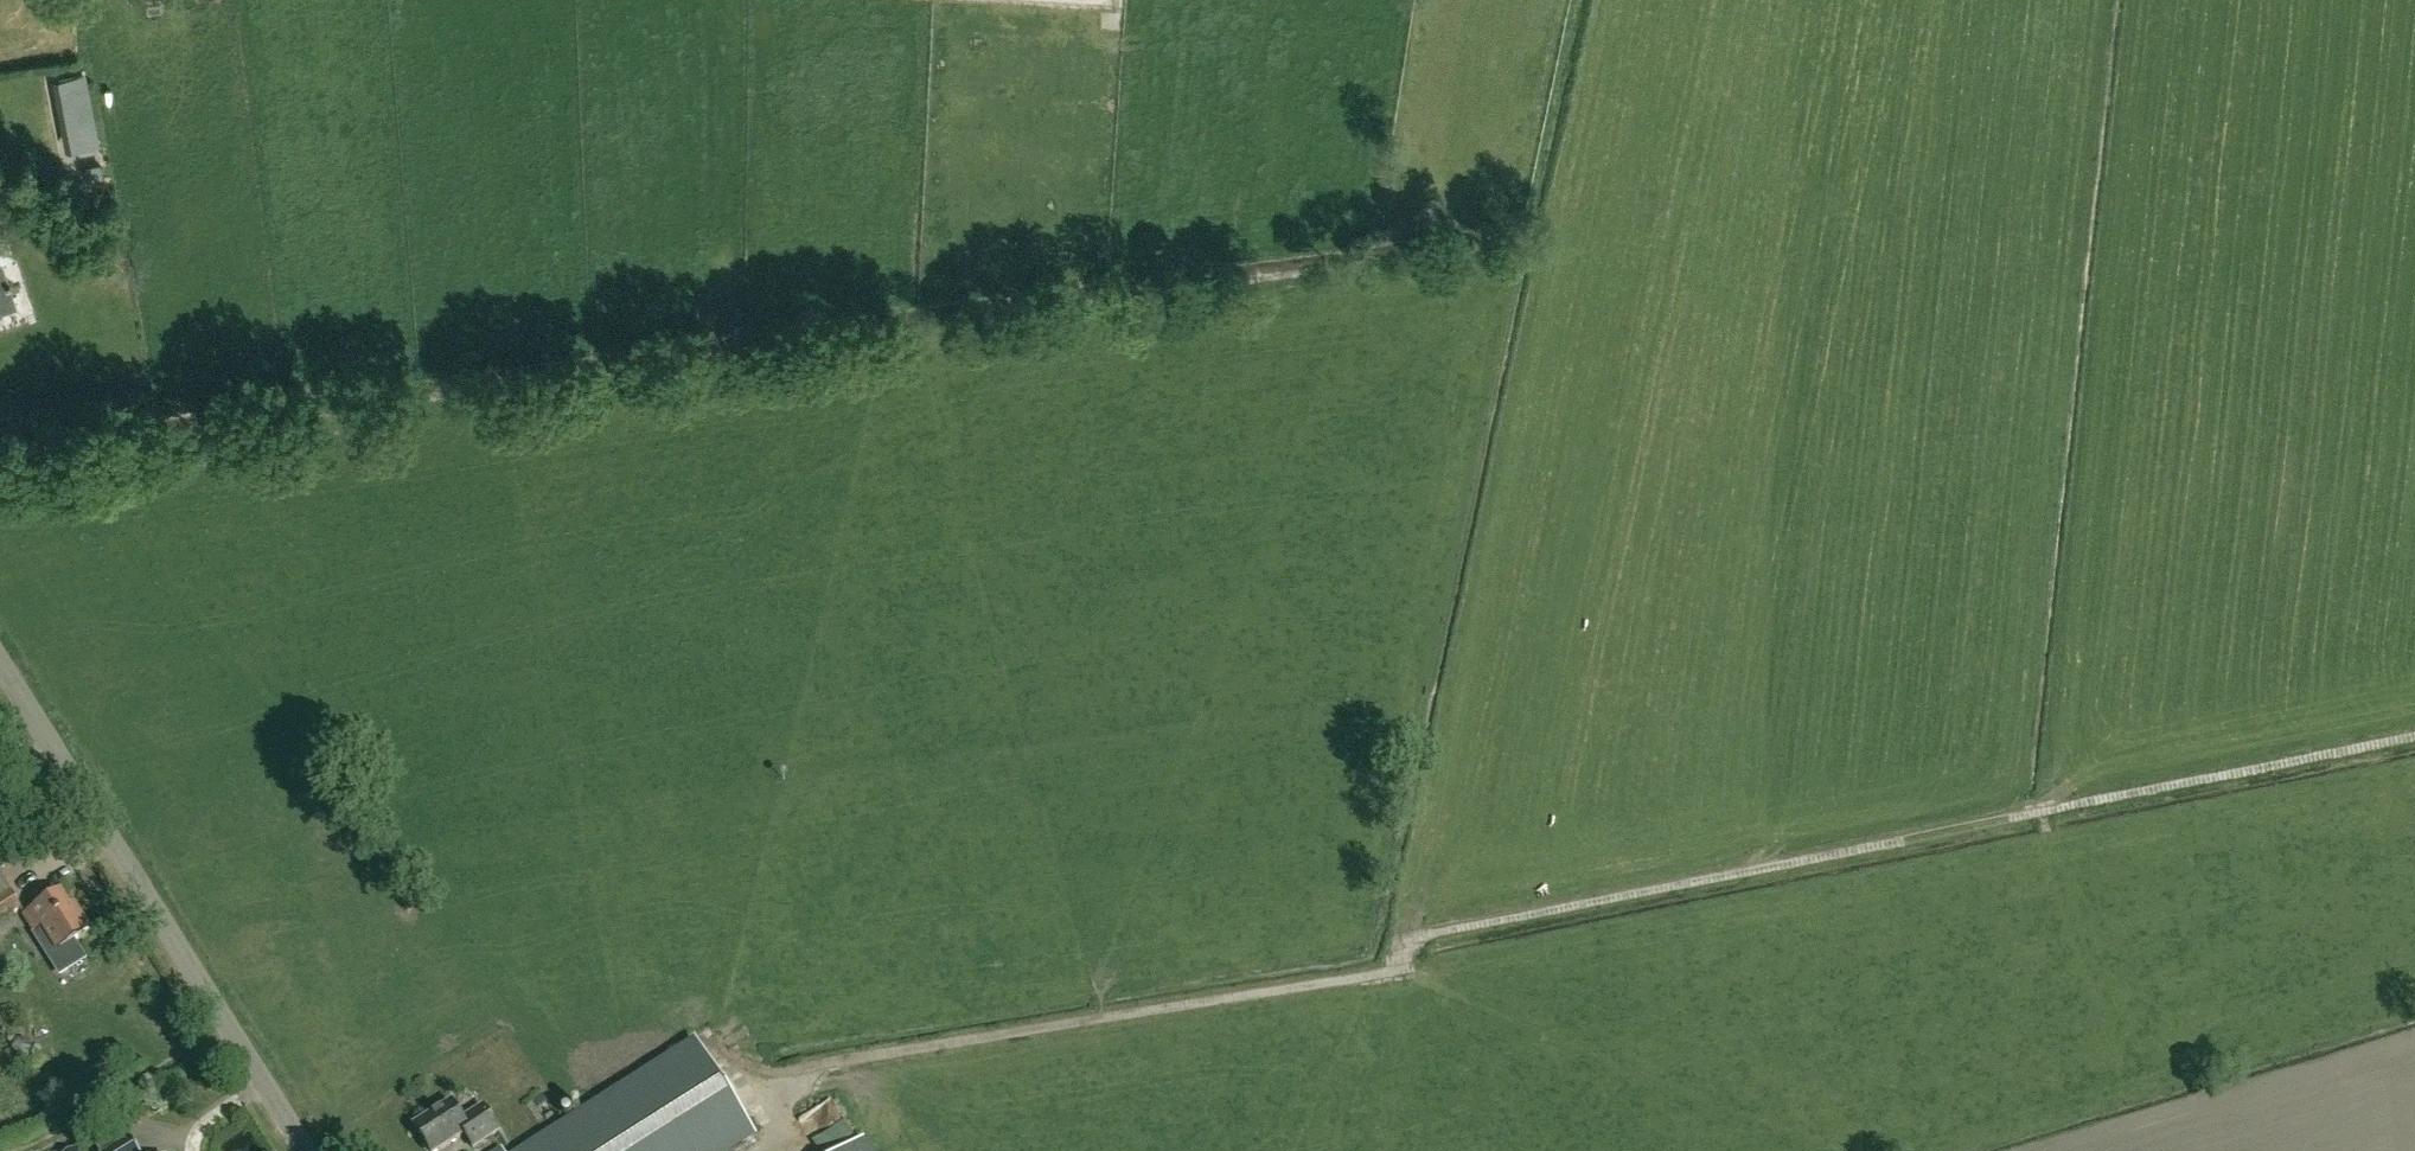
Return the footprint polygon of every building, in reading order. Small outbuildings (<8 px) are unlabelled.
[(85,74),(60,79),(73,146),(98,142),(85,74)] [(15,303),(0,262),(0,261),(0,308),(15,303)] [(0,894),(0,923),(19,911),(9,894),(3,899),(0,894)] [(61,895),(25,918),(35,935),(44,929),(56,950),(48,955),(60,974),(83,960),(72,942),(78,938),(89,931),(74,907),(70,909),(61,895)] [(752,1132),(696,1044),(529,1150),(723,1150),(752,1132)] [(450,1104),(413,1127),(428,1150),(438,1150),(463,1135),(472,1149),(498,1132),(482,1107),(461,1120),(450,1104)] [(131,1139),(112,1150),(139,1150),(131,1139)] [(846,1150),(871,1150),(864,1140),(846,1150)]
